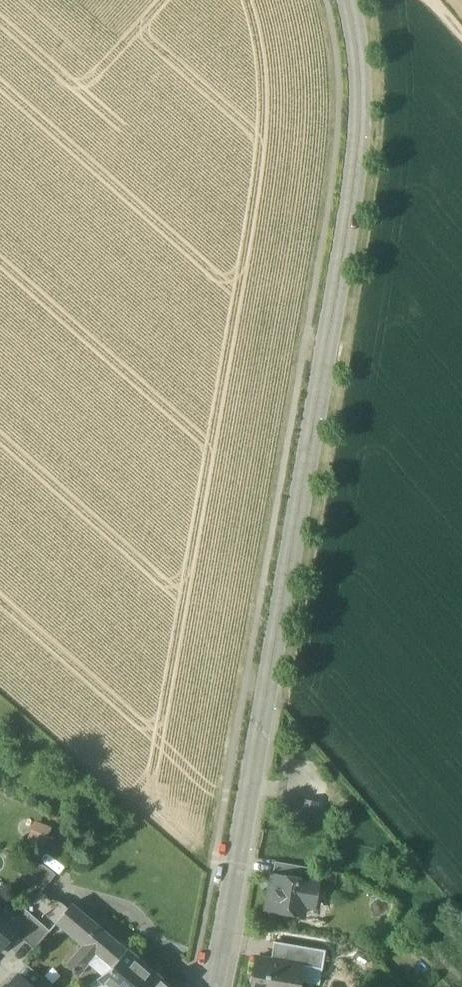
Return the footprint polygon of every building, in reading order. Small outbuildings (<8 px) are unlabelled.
[(316,804),(306,802),(303,818),(313,819),(316,804)] [(55,875),(32,856),(22,869),(43,888),(55,875)] [(315,869),(275,862),(272,877),(273,877),(273,876),(313,883),(315,869)] [(313,883),(273,876),(273,877),(279,878),(276,893),(269,898),(268,910),(303,916),(305,906),(313,907),(317,883),(313,883)] [(63,913),(39,891),(24,908),(27,911),(49,931),(56,923),(55,922),(63,913)] [(0,903),(0,947),(14,932),(22,923),(19,920),(0,903)] [(97,926),(72,904),(63,913),(55,922),(56,923),(81,944),(97,926)] [(27,911),(19,920),(22,923),(14,932),(34,949),(49,931),(27,911)] [(125,951),(97,926),(81,944),(65,964),(76,974),(90,958),(93,961),(97,957),(110,968),(125,951)] [(325,950),(281,943),(278,960),(302,964),(302,966),(322,970),(325,950)] [(126,950),(125,951),(110,968),(97,978),(98,978),(98,986),(146,986),(157,976),(126,950)] [(257,957),(252,986),(299,986),(302,966),(302,964),(278,960),(257,957)] [(18,976),(8,986),(31,986),(18,976)] [(157,976),(146,986),(169,986),(157,976)] [(42,979),(35,986),(51,986),(42,979)]
